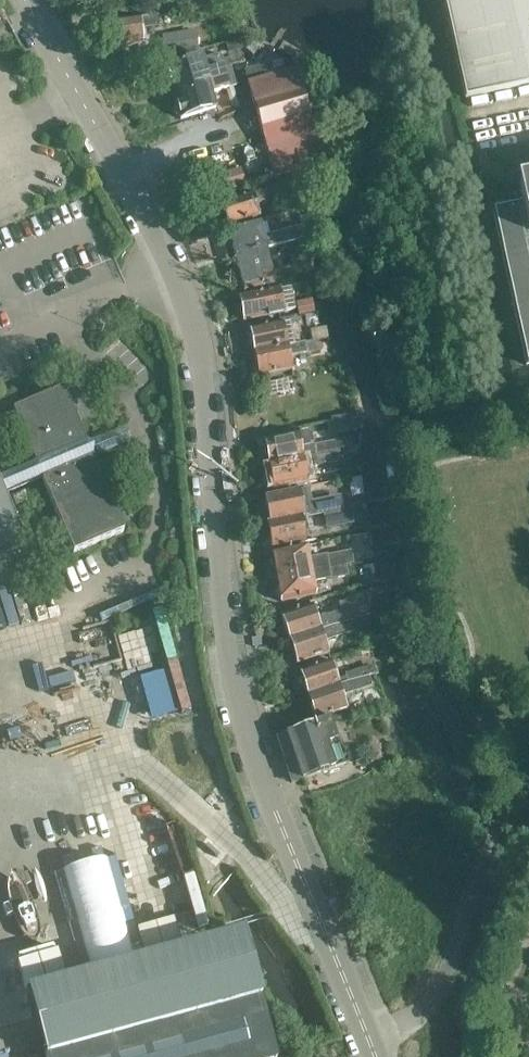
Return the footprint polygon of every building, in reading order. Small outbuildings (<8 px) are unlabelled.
[(189,12),(213,7),(212,0),(187,0),(189,12)] [(465,99),(528,85),(528,0),(444,0),(465,99)] [(141,30),(154,29),(152,17),(105,23),(108,50),(143,45),(141,30)] [(149,43),(152,60),(178,56),(175,38),(149,43)] [(170,84),(173,95),(225,79),(222,69),(205,74),(200,59),(165,70),(166,72),(164,76),(166,82),(170,84)] [(247,85),(266,148),(275,178),(325,163),(316,133),(315,134),(296,70),(247,85)] [(225,79),(173,95),(176,106),(174,109),(175,115),(180,117),(180,120),(215,109),(211,95),(228,89),(225,79)] [(211,178),(216,195),(245,186),(240,170),(211,178)] [(287,189),(290,208),(324,201),(320,182),(287,189)] [(522,185),(526,205),(492,212),(526,367),(528,366),(528,184),(522,185)] [(221,204),(228,228),(260,218),(256,205),(277,199),(274,189),(221,204)] [(230,232),(236,259),(268,251),(267,248),(305,238),(302,226),(264,236),(261,224),(230,232)] [(307,253),(304,242),(288,246),(290,257),(307,253)] [(268,251),(236,259),(245,292),(264,287),(261,275),(273,272),(268,251)] [(240,297),(245,321),(285,313),(280,289),(240,297)] [(252,342),(254,353),(320,341),(319,333),(303,335),(294,337),(291,323),(284,324),(284,323),(249,329),(250,333),(247,335),(248,341),(252,342)] [(320,341),(254,353),(256,364),(253,366),(254,372),(258,373),(258,377),(293,371),(290,357),(308,354),(322,351),(320,341)] [(130,425),(95,440),(101,454),(136,440),(132,432),(130,425)] [(267,454),(269,465),(338,452),(339,452),(352,450),(350,437),(313,444),(311,431),(264,440),(265,444),(263,447),(264,453),(267,454)] [(338,452),(269,465),(271,476),(269,478),(271,485),(273,487),(274,490),(307,484),(304,468),(340,461),(339,452),(338,452)] [(0,480),(0,487),(4,496),(42,480),(36,465),(0,480)] [(4,496),(0,487),(0,561),(26,550),(4,496)] [(268,525),(307,517),(310,517),(306,492),(266,499),(269,516),(266,516),(268,525)] [(351,495),(315,497),(316,525),(352,524),(351,495)] [(307,517),(268,525),(272,549),(306,543),(304,533),(308,532),(307,517)] [(348,554),(309,561),(307,547),(272,553),(273,556),(271,559),(274,578),(346,565),(350,564),(348,554)] [(346,565),(274,578),(278,598),(281,599),(281,602),(315,595),(313,582),(347,575),(346,565)] [(281,616),(289,640),(368,615),(365,606),(318,621),(313,606),(281,616)] [(368,615),(289,640),(297,665),(329,654),(325,641),(357,630),(359,637),(372,632),(368,615)] [(124,660),(79,676),(93,718),(139,703),(124,660)] [(300,672),(308,696),(369,676),(369,675),(379,672),(375,660),(359,665),(361,668),(336,676),(332,662),(300,672)] [(369,676),(308,696),(316,721),(347,710),(342,695),(372,686),(369,676)] [(287,734),(302,780),(336,768),(320,723),(287,734)] [(162,826),(170,877),(191,874),(183,823),(162,826)] [(199,945),(174,952),(28,991),(46,1056),(276,1056),(243,933),(199,945)]
